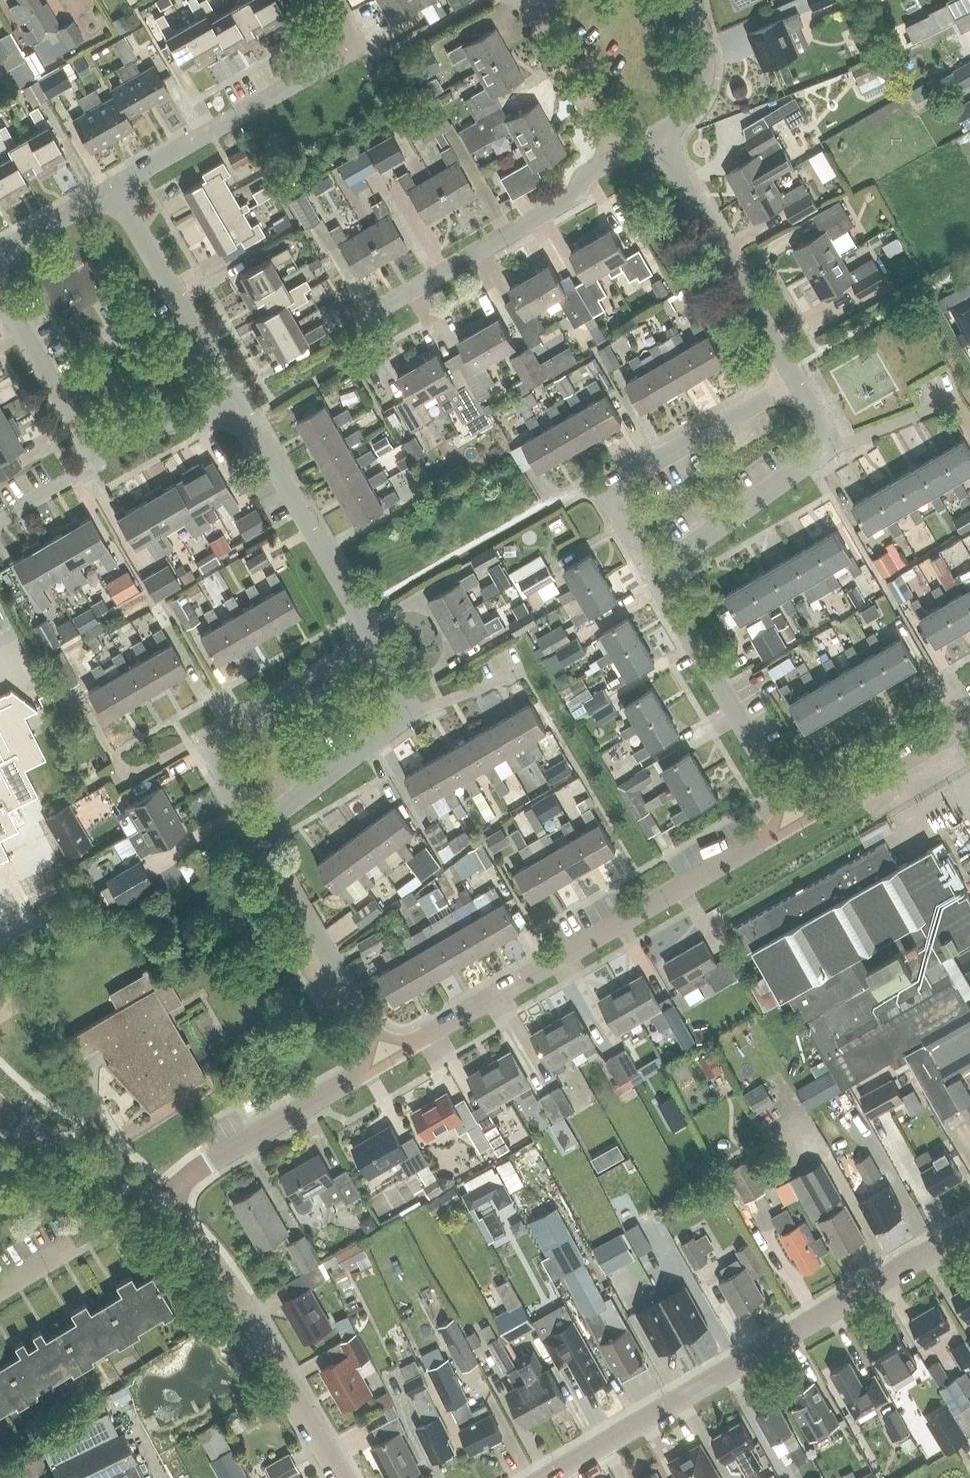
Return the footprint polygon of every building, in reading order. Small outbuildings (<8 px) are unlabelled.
[(25,20),(37,41),(34,43),(45,62),(60,54),(85,40),(73,20),(60,28),(46,3),(42,5),(38,0),(18,0),(19,2),(10,7),(19,24),(25,20)] [(222,43),(199,2),(198,0),(187,0),(198,19),(186,26),(206,61),(215,56),(211,49),(222,43)] [(222,43),(225,50),(237,43),(241,50),(250,45),(229,10),(217,17),(207,0),(202,0),(199,2),(222,43)] [(229,10),(250,45),(258,40),(254,33),(265,27),(250,0),(239,0),(241,3),(229,10)] [(289,22),(277,0),(250,0),(265,27),(276,20),(280,27),(289,22)] [(296,0),(281,0),(291,16),(302,9),(296,0)] [(436,0),(376,0),(389,23),(419,6),(421,9),(436,0)] [(453,10),(469,0),(447,0),(453,10)] [(814,9),(835,0),(810,0),(814,9)] [(947,0),(955,18),(969,11),(969,0),(948,0),(947,0)] [(913,41),(942,27),(941,25),(933,10),(928,12),(929,14),(905,26),(913,41)] [(166,38),(169,44),(174,52),(182,66),(194,59),(198,66),(206,61),(186,26),(174,32),(163,13),(154,19),(166,38)] [(782,20),(781,20),(750,34),(765,69),(797,55),(787,33),(804,26),(798,13),(782,20)] [(157,43),(166,38),(160,28),(152,33),(157,43)] [(447,53),(449,57),(453,63),(468,55),(477,71),(509,53),(496,28),(466,45),(464,43),(447,52),(447,53)] [(135,32),(114,44),(119,53),(140,40),(135,32)] [(7,70),(24,60),(23,57),(9,33),(0,38),(0,57),(7,70)] [(881,52),(875,41),(859,49),(865,60),(881,52)] [(174,52),(169,44),(161,49),(165,57),(174,52)] [(408,61),(420,82),(441,69),(429,49),(408,61)] [(34,51),(23,57),(24,60),(35,78),(46,72),(34,51)] [(523,77),(509,53),(477,71),(486,87),(464,100),(475,121),(476,121),(501,107),(493,94),(523,77)] [(170,94),(153,65),(140,72),(133,59),(124,64),(149,106),(170,94)] [(852,69),(859,84),(878,75),(871,61),(852,69)] [(958,68),(967,85),(969,84),(969,61),(958,68)] [(128,118),(149,106),(124,64),(116,69),(123,82),(111,89),(115,96),(128,118)] [(58,88),(71,81),(62,66),(49,74),(58,88)] [(49,99),(38,80),(17,92),(28,111),(49,99)] [(924,84),(906,94),(913,105),(930,95),(924,84)] [(103,103),(95,89),(86,94),(113,141),(134,128),(128,118),(115,96),(103,103)] [(450,90),(438,97),(442,105),(455,98),(450,90)] [(91,153),(113,141),(86,94),(78,99),(85,112),(73,119),(91,153)] [(795,97),(764,116),(768,123),(799,105),(795,97)] [(17,99),(10,103),(19,120),(26,116),(17,99)] [(956,108),(968,129),(969,127),(969,100),(956,108)] [(501,107),(476,121),(475,121),(458,131),(470,152),(510,129),(519,146),(552,127),(538,103),(508,120),(501,107)] [(40,130),(28,137),(48,172),(56,168),(52,161),(64,154),(49,126),(38,106),(29,111),(40,130)] [(423,143),(452,127),(441,107),(412,123),(423,143)] [(726,174),(740,198),(772,179),(794,167),(770,126),(768,123),(764,116),(743,128),(743,129),(746,136),(748,139),(746,140),(755,157),(726,174)] [(0,128),(0,135),(1,136),(25,176),(35,170),(39,177),(48,172),(28,137),(16,144),(5,125),(0,128)] [(529,162),(501,178),(512,198),(543,181),(536,169),(566,152),(552,127),(519,146),(529,162)] [(25,176),(1,136),(0,137),(0,153),(4,160),(0,162),(0,181),(12,202),(21,197),(17,190),(28,183),(25,176)] [(377,167),(402,153),(392,136),(367,150),(377,167)] [(439,152),(448,167),(432,176),(451,209),(475,195),(458,165),(460,163),(450,146),(439,152)] [(825,147),(811,155),(825,180),(839,172),(825,147)] [(229,158),(234,167),(249,158),(244,149),(229,158)] [(337,167),(347,184),(375,168),(365,151),(337,167)] [(183,192),(194,211),(232,192),(223,178),(230,174),(223,161),(202,173),(205,179),(183,192)] [(427,223),(451,209),(432,176),(416,186),(407,171),(397,177),(407,195),(409,193),(427,223)] [(285,190),(297,183),(292,175),(280,182),(285,190)] [(328,176),(310,186),(315,195),(333,185),(328,176)] [(772,179),(740,198),(754,223),(784,205),(793,222),(818,207),(803,183),(782,196),(772,179)] [(12,202),(0,181),(0,200),(4,207),(12,202)] [(271,196),(265,186),(252,193),(258,203),(271,196)] [(194,211),(206,232),(243,212),(250,208),(246,202),(240,206),(232,192),(194,211)] [(289,200),(305,228),(320,220),(304,192),(289,200)] [(371,206),(380,221),(364,230),(383,262),(407,248),(390,218),(392,217),(382,199),(371,206)] [(813,216),(823,233),(793,250),(807,274),(840,256),(830,240),(854,226),(839,201),(813,216)] [(251,226),(243,212),(206,232),(219,253),(240,241),(244,247),(265,235),(258,222),(251,226)] [(359,276),(383,262),(364,230),(348,239),(339,225),(328,231),(339,248),(341,247),(359,276)] [(595,229),(587,234),(608,269),(612,275),(623,269),(630,281),(638,277),(640,281),(653,273),(640,250),(627,257),(611,229),(599,236),(595,229)] [(596,276),(608,269),(587,234),(579,239),(583,246),(571,252),(588,282),(578,288),(594,316),(606,310),(599,299),(607,295),(596,276)] [(884,245),(890,256),(904,248),(898,237),(884,245)] [(240,290),(245,299),(280,279),(273,267),(292,256),(287,247),(268,258),(268,259),(240,275),(247,286),(240,290)] [(849,272),(840,256),(807,274),(821,299),(825,297),(826,299),(829,300),(843,292),(844,289),(842,287),(851,281),(860,297),(886,282),(873,258),(849,272)] [(534,265),(526,269),(546,305),(558,298),(569,317),(570,316),(576,327),(583,323),(594,316),(578,288),(568,295),(550,265),(538,271),(534,265)] [(541,341),(538,335),(546,330),(535,311),(546,305),(526,269),(517,274),(522,281),(510,288),(527,318),(518,324),(517,322),(516,323),(530,347),(541,341)] [(651,284),(660,298),(669,292),(660,278),(651,284)] [(287,290),(280,279),(245,299),(250,307),(257,303),(263,314),(304,292),(311,288),(306,280),(287,290)] [(939,300),(944,310),(950,306),(969,296),(969,284),(939,300)] [(686,296),(697,315),(709,308),(697,289),(686,296)] [(308,299),(304,292),(263,314),(256,318),(263,330),(256,334),(260,342),(296,322),(289,310),(308,299)] [(969,343),(969,342),(969,296),(950,306),(969,343)] [(661,302),(669,314),(676,310),(671,302),(669,298),(661,302)] [(547,377),(536,358),(530,347),(520,353),(499,317),(487,324),(483,317),(475,322),(496,357),(507,351),(529,388),(547,377)] [(708,335),(699,319),(691,324),(700,340),(688,347),(704,374),(725,362),(709,335),(708,335)] [(327,332),(322,323),(302,334),(296,322),(260,342),(265,351),(272,347),(279,359),(307,343),(327,332)] [(471,334),(459,341),(476,371),(466,377),(476,394),(480,401),(492,394),(488,387),(495,383),(484,364),(496,357),(475,322),(467,327),(471,334)] [(679,352),(668,359),(684,386),(704,374),(688,347),(679,331),(670,336),(679,352)] [(652,335),(646,339),(651,348),(658,344),(652,335)] [(684,386),(668,359),(659,343),(658,344),(651,348),(650,348),(659,364),(647,371),(663,398),(684,386)] [(620,365),(609,344),(598,350),(610,371),(620,365)] [(578,361),(570,347),(541,364),(549,378),(578,361)] [(422,353),(414,358),(434,393),(446,386),(457,405),(476,394),(466,377),(460,366),(449,373),(438,353),(426,360),(422,353)] [(643,410),(663,398),(647,371),(638,355),(629,360),(639,376),(626,383),(643,410)] [(405,363),(409,370),(398,376),(409,396),(395,404),(411,432),(434,419),(423,400),(434,393),(414,358),(405,363)] [(554,380),(564,397),(575,390),(566,374),(554,380)] [(596,400),(585,407),(601,434),(622,422),(606,395),(605,395),(596,379),(587,384),(596,400)] [(567,396),(576,412),(564,419),(581,446),(601,434),(585,407),(576,391),(567,396)] [(531,392),(525,395),(531,407),(538,403),(531,392)] [(531,407),(525,395),(515,400),(525,419),(535,414),(531,407)] [(556,424),(544,431),(559,459),(581,446),(564,419),(555,403),(547,408),(556,424)] [(298,421),(309,441),(337,426),(353,417),(348,408),(332,417),(325,405),(298,421)] [(1,408),(0,408),(0,433),(16,424),(12,416),(7,419),(1,408)] [(395,411),(387,416),(393,426),(401,422),(395,411)] [(539,470),(559,459),(544,431),(535,415),(526,420),(535,436),(523,443),(539,470)] [(21,465),(13,451),(22,446),(16,434),(21,432),(16,424),(0,433),(0,477),(21,465)] [(344,438),(337,426),(309,441),(321,462),(349,446),(365,438),(360,429),(344,438)] [(393,447),(387,436),(372,445),(379,456),(393,447)] [(963,440),(943,452),(959,478),(969,472),(969,452),(963,440)] [(321,462),(333,482),(361,467),(376,458),(371,449),(356,458),(349,446),(321,462)] [(943,452),(921,465),(937,491),(951,483),(960,499),(968,494),(959,478),(943,452)] [(408,455),(397,461),(402,470),(412,464),(408,455)] [(198,464),(190,468),(210,503),(220,497),(230,514),(240,508),(212,462),(201,469),(198,464)] [(915,504),(929,496),(938,511),(946,507),(937,491),(921,465),(899,478),(915,504)] [(388,479),(383,470),(367,479),(361,467),(333,482),(344,503),(373,487),(388,479)] [(210,503),(190,468),(182,472),(185,477),(174,484),(202,531),(210,526),(200,509),(210,503)] [(924,519),(915,504),(899,478),(877,491),(893,517),(908,508),(917,524),(924,519)] [(160,486),(152,490),(173,525),(183,519),(193,536),(202,531),(174,484),(163,491),(160,486)] [(379,499),(373,487),(344,503),(357,524),(385,509),(384,508),(400,499),(395,490),(379,499)] [(163,531),(173,525),(152,490),(145,495),(148,500),(137,506),(164,553),(173,548),(163,531)] [(902,532),(893,517),(877,491),(853,504),(869,531),(886,521),(895,537),(902,532)] [(155,558),(164,553),(137,506),(125,513),(123,508),(114,512),(135,547),(145,541),(155,558)] [(233,520),(244,540),(265,527),(254,508),(233,520)] [(960,516),(968,529),(969,528),(969,510),(960,516)] [(75,519),(67,524),(87,559),(98,553),(107,570),(117,564),(90,517),(78,524),(75,519)] [(60,528),(63,533),(52,540),(79,587),(87,581),(77,564),(87,559),(67,524),(60,528)] [(862,572),(853,556),(851,557),(836,531),(816,543),(831,569),(845,561),(854,576),(862,572)] [(70,592),(79,587),(52,540),(40,546),(37,541),(30,545),(50,580),(60,575),(70,592)] [(226,540),(212,548),(214,551),(217,556),(231,548),(226,540)] [(840,585),(831,569),(816,543),(793,556),(809,582),(824,574),(833,589),(840,585)] [(30,545),(22,550),(25,555),(13,562),(40,609),(50,603),(40,586),(50,580),(30,545)] [(473,559),(479,571),(500,559),(494,548),(473,559)] [(252,573),(269,563),(263,552),(246,562),(252,573)] [(565,570),(575,587),(559,596),(564,604),(579,595),(578,592),(604,577),(591,554),(565,570)] [(882,578),(893,572),(882,554),(872,560),(882,578)] [(949,569),(940,554),(930,559),(939,574),(949,569)] [(793,556),(771,568),(788,595),(802,586),(811,602),(818,598),(818,597),(809,582),(793,556)] [(487,568),(499,590),(512,584),(500,562),(487,568)] [(547,563),(514,582),(523,597),(556,578),(547,563)] [(913,566),(901,573),(905,581),(918,574),(913,566)] [(766,607),(780,599),(789,615),(797,610),(788,595),(771,568),(750,581),(766,607)] [(954,578),(963,593),(969,605),(969,568),(954,578)] [(948,590),(958,584),(949,569),(939,574),(948,590)] [(156,570),(142,579),(155,600),(181,585),(174,574),(162,581),(156,570)] [(275,592),(263,599),(279,626),(300,614),(284,586),(283,587),(274,571),(266,576),(275,592)] [(428,601),(442,626),(474,607),(465,591),(480,582),(474,572),(456,582),(458,584),(428,601)] [(898,603),(913,594),(905,581),(901,573),(886,582),(898,603)] [(129,574),(107,587),(116,603),(139,590),(129,574)] [(617,599),(604,577),(578,592),(579,595),(588,609),(572,618),(577,625),(593,616),(591,614),(617,599)] [(775,623),(766,607),(750,581),(726,595),(741,622),(758,612),(767,627),(775,623)] [(254,604),(242,611),(258,638),(279,626),(263,599),(254,583),(245,588),(254,604)] [(847,591),(856,605),(865,600),(857,586),(847,591)] [(969,625),(969,605),(963,593),(949,601),(940,586),(932,590),(941,606),(957,632),(969,625)] [(185,629),(199,621),(183,593),(169,601),(185,629)] [(233,595),(224,600),(233,616),(221,623),(238,651),(258,638),(242,611),(233,595)] [(101,597),(90,604),(96,614),(108,607),(101,597)] [(811,602),(810,603),(815,611),(823,606),(818,598),(811,602)] [(937,644),(957,632),(941,606),(927,614),(918,598),(910,603),(920,619),(921,618),(937,644)] [(173,624),(161,603),(150,609),(163,630),(173,624)] [(216,663),(238,651),(221,623),(212,607),(203,613),(212,628),(200,635),(216,663)] [(505,626),(499,615),(484,623),(474,607),(442,626),(456,650),(486,633),(487,635),(505,626)] [(868,607),(861,611),(867,622),(874,618),(868,607)] [(538,623),(531,612),(510,624),(517,635),(538,623)] [(78,632),(69,618),(56,626),(65,640),(78,632)] [(597,659),(599,663),(601,667),(617,658),(615,656),(642,640),(629,618),(602,633),(612,650),(597,659)] [(34,628),(47,651),(60,644),(47,620),(34,628)] [(105,629),(100,621),(90,627),(95,635),(105,629)] [(119,628),(123,634),(132,629),(129,622),(119,628)] [(781,628),(788,641),(795,637),(788,624),(781,628)] [(764,660),(787,646),(775,625),(752,639),(764,660)] [(161,649),(150,656),(166,683),(187,671),(171,643),(170,644),(161,628),(152,633),(161,649)] [(867,637),(876,653),(891,679),(916,665),(901,638),(884,648),(875,633),(867,637)] [(584,651),(577,639),(556,652),(563,664),(584,651)] [(132,645),(141,661),(129,668),(146,695),(166,683),(150,656),(141,640),(132,645)] [(642,640),(615,656),(617,658),(625,672),(610,681),(614,689),(630,679),(629,678),(655,662),(642,640)] [(862,661),(853,645),(845,650),(854,665),(870,692),(891,679),(876,653),(862,661)] [(67,688),(78,683),(61,651),(50,656),(67,688)] [(121,673),(109,680),(126,707),(146,695),(129,668),(120,652),(112,657),(121,673)] [(126,707),(109,680),(100,664),(99,664),(94,655),(81,662),(87,672),(91,669),(100,685),(88,692),(105,719),(126,707)] [(773,679),(794,667),(789,658),(768,671),(773,679)] [(848,705),(870,692),(854,665),(840,674),(831,658),(823,662),(832,678),(848,705)] [(801,675),(810,691),(826,717),(848,705),(832,678),(818,686),(809,671),(801,675)] [(796,699),(787,683),(780,688),(789,704),(791,703),(806,729),(826,717),(810,691),(796,699)] [(18,829),(17,828),(16,828),(6,809),(36,794),(23,768),(44,757),(24,716),(35,710),(36,711),(37,710),(10,689),(10,691),(0,696),(0,838),(18,829)] [(591,715),(593,714),(611,703),(603,689),(584,700),(583,701),(591,715)] [(625,739),(641,730),(640,728),(666,712),(652,689),(626,705),(636,722),(621,731),(625,739)] [(45,712),(56,707),(49,692),(38,698),(45,712)] [(583,701),(584,700),(580,693),(565,701),(575,722),(591,715),(583,701)] [(618,715),(611,703),(593,714),(600,726),(618,715)] [(509,716),(526,744),(535,760),(544,754),(534,739),(547,732),(531,704),(509,716)] [(638,761),(654,751),(653,749),(679,734),(666,712),(640,728),(641,730),(649,744),(634,753),(638,761)] [(523,766),(514,751),(526,744),(509,716),(489,728),(505,756),(514,772),(523,766)] [(468,740),(484,768),(493,784),(502,779),(493,763),(505,756),(489,728),(468,740)] [(447,752),(463,780),(487,820),(495,815),(472,775),(484,768),(468,740),(447,752)] [(451,787),(463,780),(447,752),(426,765),(443,792),(452,808),(453,807),(459,818),(467,813),(451,787)] [(690,752),(664,768),(674,785),(658,795),(663,802),(678,793),(677,791),(703,775),(690,752)] [(546,770),(553,782),(571,772),(564,760),(546,770)] [(431,820),(440,815),(431,799),(443,792),(426,765),(405,777),(421,805),(422,804),(431,820)] [(624,771),(613,777),(618,784),(628,778),(624,771)] [(717,797),(703,775),(677,791),(678,793),(687,807),(671,816),(676,824),(692,815),(691,813),(717,797)] [(640,792),(644,789),(636,776),(618,787),(625,799),(637,817),(651,808),(640,792)] [(127,807),(140,828),(172,809),(160,788),(127,807)] [(526,808),(538,826),(565,807),(553,789),(526,808)] [(590,796),(576,804),(577,805),(582,813),(590,808),(596,805),(590,796)] [(70,805),(45,820),(61,846),(85,832),(70,805)] [(421,881),(441,866),(426,845),(414,855),(403,841),(414,832),(395,806),(376,821),(395,847),(406,861),(421,881)] [(591,828),(579,835),(595,863),(616,851),(600,823),(599,824),(590,808),(582,813),(591,828)] [(141,856),(184,831),(172,809),(140,828),(128,835),(141,856)] [(649,837),(660,830),(649,812),(638,819),(649,837)] [(574,875),(595,863),(579,835),(570,820),(561,825),(570,841),(558,848),(574,875)] [(357,835),(376,861),(387,875),(395,869),(384,855),(395,847),(376,821),(357,835)] [(449,843),(437,822),(425,829),(437,850),(449,843)] [(510,834),(514,840),(528,865),(516,872),(532,900),(553,887),(537,860),(528,844),(527,845),(518,829),(510,834)] [(455,854),(471,841),(466,831),(448,841),(449,843),(455,854)] [(549,853),(537,860),(553,887),(574,875),(558,848),(549,832),(540,837),(549,853)] [(337,850),(357,875),(367,890),(375,884),(365,869),(376,861),(357,835),(337,850)] [(5,854),(10,863),(11,862),(0,840),(0,856),(5,854)] [(734,928),(750,957),(755,954),(767,974),(751,983),(765,1008),(789,994),(825,1059),(832,1070),(841,1086),(842,1088),(891,1059),(905,1051),(912,1063),(948,1127),(969,1115),(969,1002),(967,997),(942,954),(951,949),(969,939),(969,896),(968,893),(961,897),(932,847),(899,866),(885,842),(734,928)] [(493,863),(482,843),(469,850),(480,870),(493,863)] [(346,884),(357,875),(337,850),(318,864),(337,890),(348,904),(356,898),(346,884)] [(148,876),(141,865),(107,885),(116,900),(150,881),(149,877),(148,876)] [(357,875),(346,884),(356,898),(367,890),(357,875)] [(403,897),(413,889),(408,882),(397,889),(403,897)] [(429,892),(429,893),(439,910),(449,904),(438,887),(429,892)] [(495,907),(483,914),(499,942),(520,930),(504,902),(495,887),(486,892),(495,907)] [(459,893),(474,919),(462,926),(478,954),(499,942),(483,914),(467,888),(459,893)] [(403,897),(408,907),(418,901),(413,891),(403,897)] [(361,928),(383,912),(373,899),(352,915),(361,928)] [(478,954),(462,926),(453,911),(444,916),(453,932),(441,939),(457,966),(478,954)] [(43,923),(8,940),(12,950),(48,932),(43,923)] [(433,944),(421,951),(437,978),(457,966),(441,939),(432,923),(423,928),(433,944)] [(365,955),(386,943),(379,931),(358,943),(365,955)] [(411,935),(403,940),(412,956),(400,963),(416,990),(437,978),(421,951),(411,935)] [(703,940),(665,963),(683,994),(709,979),(716,991),(740,976),(728,956),(716,963),(703,940)] [(969,972),(969,946),(959,953),(969,972)] [(416,990),(400,963),(391,947),(382,952),(391,968),(379,975),(395,1002),(416,990)] [(942,954),(967,997),(969,995),(969,981),(951,949),(942,954)] [(106,1063),(149,1110),(205,1077),(167,1011),(182,1002),(159,962),(143,971),(144,974),(110,993),(119,1008),(66,1039),(77,1058),(102,1043),(114,1056),(106,1063)] [(642,976),(621,988),(640,1020),(650,1014),(660,1031),(671,1024),(685,1047),(695,1041),(669,996),(668,997),(669,999),(659,1005),(642,976)] [(621,988),(600,1000),(623,1039),(634,1033),(630,1026),(640,1020),(621,988)] [(572,1055),(583,1049),(587,1056),(597,1050),(574,1011),(553,1023),(572,1055)] [(562,1061),(572,1055),(553,1023),(533,1035),(555,1074),(566,1068),(562,1061)] [(698,1042),(710,1040),(708,1025),(696,1027),(698,1042)] [(626,1049),(616,1054),(630,1079),(640,1073),(626,1049)] [(905,1051),(891,1059),(898,1071),(912,1063),(905,1051)] [(510,1052),(490,1064),(509,1097),(519,1091),(523,1098),(533,1092),(510,1052)] [(721,1066),(713,1052),(700,1060),(708,1074),(721,1066)] [(616,1054),(606,1060),(620,1085),(630,1079),(616,1054)] [(660,1055),(653,1059),(659,1070),(666,1066),(660,1055)] [(502,1110),(498,1103),(509,1097),(490,1064),(469,1076),(492,1116),(502,1110)] [(841,1086),(832,1070),(797,1089),(808,1108),(842,1088),(841,1086)] [(904,1100),(893,1078),(860,1096),(872,1118),(904,1100)] [(763,1082),(745,1093),(757,1113),(775,1102),(763,1082)] [(560,1087),(550,1093),(564,1117),(575,1111),(560,1087)] [(905,1093),(913,1112),(924,1107),(917,1089),(905,1093)] [(428,1139),(454,1124),(460,1134),(479,1123),(465,1100),(455,1106),(448,1093),(413,1114),(428,1139)] [(554,1123),(564,1117),(550,1093),(540,1099),(554,1123)] [(674,1095),(657,1103),(672,1130),(688,1121),(674,1095)] [(481,1151),(492,1145),(479,1123),(468,1129),(481,1151)] [(499,1155),(510,1149),(495,1125),(485,1131),(499,1155)] [(409,1176),(418,1170),(429,1164),(413,1137),(401,1144),(391,1127),(353,1148),(369,1176),(399,1159),(409,1176)] [(618,1144),(605,1151),(611,1163),(624,1156),(618,1144)] [(921,1170),(935,1193),(962,1177),(946,1149),(932,1157),(935,1162),(921,1170)] [(867,1184),(882,1174),(871,1153),(860,1160),(856,1162),(867,1184)] [(343,1197),(347,1203),(362,1195),(347,1170),(333,1178),(319,1154),(282,1175),(295,1198),(293,1200),(299,1210),(305,1212),(312,1208),(314,1201),(310,1194),(319,1190),(328,1206),(343,1197)] [(729,1170),(747,1202),(766,1192),(749,1160),(729,1170)] [(821,1161),(788,1180),(813,1224),(818,1221),(837,1254),(864,1238),(821,1161)] [(445,1190),(429,1164),(418,1170),(427,1185),(423,1187),(430,1198),(445,1190)] [(875,1231),(901,1215),(898,1209),(901,1207),(888,1185),(859,1202),(875,1231)] [(289,1233),(262,1187),(234,1203),(260,1250),(289,1233)] [(442,1208),(453,1202),(446,1190),(435,1196),(442,1208)] [(773,1218),(782,1234),(780,1235),(792,1256),(794,1254),(804,1273),(820,1264),(816,1257),(827,1250),(820,1237),(815,1240),(805,1222),(796,1227),(787,1210),(773,1218)] [(559,1212),(538,1223),(547,1240),(546,1241),(553,1255),(541,1260),(552,1279),(562,1273),(587,1316),(599,1337),(598,1337),(618,1372),(617,1372),(617,1373),(644,1358),(643,1358),(612,1302),(607,1304),(584,1261),(585,1261),(567,1228),(559,1212)] [(359,1223),(367,1234),(379,1226),(371,1214),(359,1223)] [(483,1216),(477,1220),(489,1243),(495,1239),(483,1216)] [(638,1224),(626,1231),(625,1232),(638,1256),(651,1248),(638,1224)] [(303,1272),(321,1261),(306,1235),(288,1245),(303,1272)] [(695,1235),(682,1243),(695,1268),(708,1260),(695,1235)] [(372,1262),(361,1240),(336,1253),(342,1266),(357,1259),(361,1268),(372,1262)] [(607,1242),(593,1249),(606,1273),(620,1266),(607,1242)] [(750,1243),(736,1251),(745,1266),(741,1268),(737,1261),(727,1267),(731,1274),(719,1281),(738,1313),(764,1297),(753,1278),(766,1270),(750,1243)] [(633,1288),(646,1282),(637,1264),(624,1270),(633,1288)] [(286,1284),(293,1297),(283,1303),(305,1342),(332,1326),(310,1289),(327,1279),(319,1265),(286,1284)] [(12,1399),(17,1407),(38,1394),(34,1386),(68,1366),(72,1373),(94,1360),(89,1353),(113,1338),(118,1346),(139,1333),(135,1325),(159,1311),(163,1318),(175,1312),(151,1274),(150,1274),(153,1279),(137,1289),(134,1285),(136,1284),(130,1274),(115,1283),(121,1293),(123,1292),(125,1296),(92,1317),(89,1312),(91,1311),(85,1302),(70,1311),(75,1320),(77,1319),(80,1324),(46,1344),(44,1339),(46,1338),(40,1329),(32,1334),(40,1348),(31,1353),(22,1339),(14,1344),(20,1354),(22,1353),(25,1357),(0,1372),(0,1407),(12,1399)] [(952,1294),(969,1323),(969,1322),(969,1283),(952,1294)] [(434,1286),(422,1292),(430,1309),(443,1303),(434,1286)] [(686,1286),(661,1300),(683,1339),(708,1326),(686,1286)] [(661,1300),(637,1313),(659,1353),(683,1339),(661,1300)] [(500,1314),(514,1339),(535,1326),(521,1302),(500,1314)] [(936,1304),(909,1320),(926,1348),(940,1340),(936,1334),(950,1326),(936,1304)] [(564,1305),(544,1316),(554,1333),(553,1334),(554,1335),(545,1340),(544,1340),(560,1367),(569,1362),(585,1390),(593,1386),(594,1388),(603,1382),(602,1380),(606,1378),(574,1322),(564,1305)] [(463,1370),(478,1362),(455,1318),(439,1326),(463,1370)] [(883,1370),(890,1381),(917,1365),(895,1328),(868,1344),(883,1370)] [(473,1347),(482,1342),(476,1330),(466,1335),(473,1347)] [(344,1409),(372,1392),(356,1366),(370,1358),(356,1333),(328,1349),(336,1362),(322,1370),(344,1409)] [(516,1364),(499,1336),(488,1343),(504,1371),(516,1364)] [(965,1342),(951,1350),(962,1368),(965,1366),(969,1363),(969,1350),(965,1342)] [(516,1359),(520,1367),(546,1413),(566,1402),(548,1369),(546,1371),(534,1349),(516,1359)] [(428,1369),(448,1410),(452,1408),(462,1427),(460,1428),(472,1451),(503,1436),(487,1404),(472,1411),(467,1400),(468,1400),(448,1359),(428,1369)] [(850,1361),(831,1372),(856,1416),(887,1398),(874,1376),(873,1376),(875,1380),(865,1386),(850,1361)] [(939,1361),(928,1368),(940,1388),(951,1381),(939,1361)] [(526,1424),(546,1413),(520,1367),(508,1373),(516,1387),(508,1392),(526,1424)] [(416,1427),(433,1460),(439,1457),(443,1459),(452,1455),(454,1450),(448,1437),(450,1436),(440,1416),(439,1416),(425,1388),(429,1386),(422,1373),(404,1382),(425,1423),(416,1427)] [(940,1388),(967,1433),(969,1431),(969,1401),(956,1378),(951,1381),(940,1388)] [(794,1408),(812,1439),(838,1424),(829,1409),(830,1408),(815,1381),(794,1393),(800,1405),(795,1408),(794,1408)] [(111,1394),(117,1405),(131,1398),(125,1386),(111,1394)] [(382,1410),(394,1404),(387,1391),(375,1398),(382,1410)] [(799,1445),(801,1444),(792,1430),(793,1430),(778,1402),(756,1414),(772,1441),(782,1436),(790,1450),(796,1460),(805,1456),(799,1445)] [(392,1405),(384,1410),(390,1421),(398,1416),(392,1405)] [(893,1411),(889,1405),(881,1409),(885,1416),(883,1416),(897,1440),(910,1432),(897,1409),(893,1411)] [(969,1439),(950,1407),(926,1420),(946,1453),(969,1439)] [(137,1459),(124,1432),(119,1435),(108,1411),(41,1443),(58,1477),(145,1477),(137,1459)] [(388,1477),(406,1477),(420,1471),(400,1433),(405,1430),(398,1416),(390,1421),(373,1429),(380,1443),(372,1447),(388,1477)] [(236,1432),(244,1426),(239,1418),(231,1424),(236,1432)] [(748,1472),(760,1465),(750,1447),(755,1444),(742,1421),(712,1439),(725,1462),(738,1454),(748,1472)] [(210,1460),(220,1477),(247,1477),(217,1423),(196,1434),(210,1460)] [(917,1446),(912,1437),(910,1438),(902,1443),(907,1452),(917,1446)] [(717,1475),(700,1446),(671,1463),(679,1477),(712,1477),(717,1475)] [(5,1462),(12,1477),(13,1477),(29,1477),(41,1472),(45,1462),(38,1447),(5,1462)] [(286,1477),(301,1477),(297,1471),(298,1471),(288,1453),(266,1466),(273,1477),(285,1477),(286,1477)] [(779,1469),(784,1477),(803,1477),(793,1461),(779,1469)] [(870,1470),(856,1477),(874,1477),(870,1470)]
